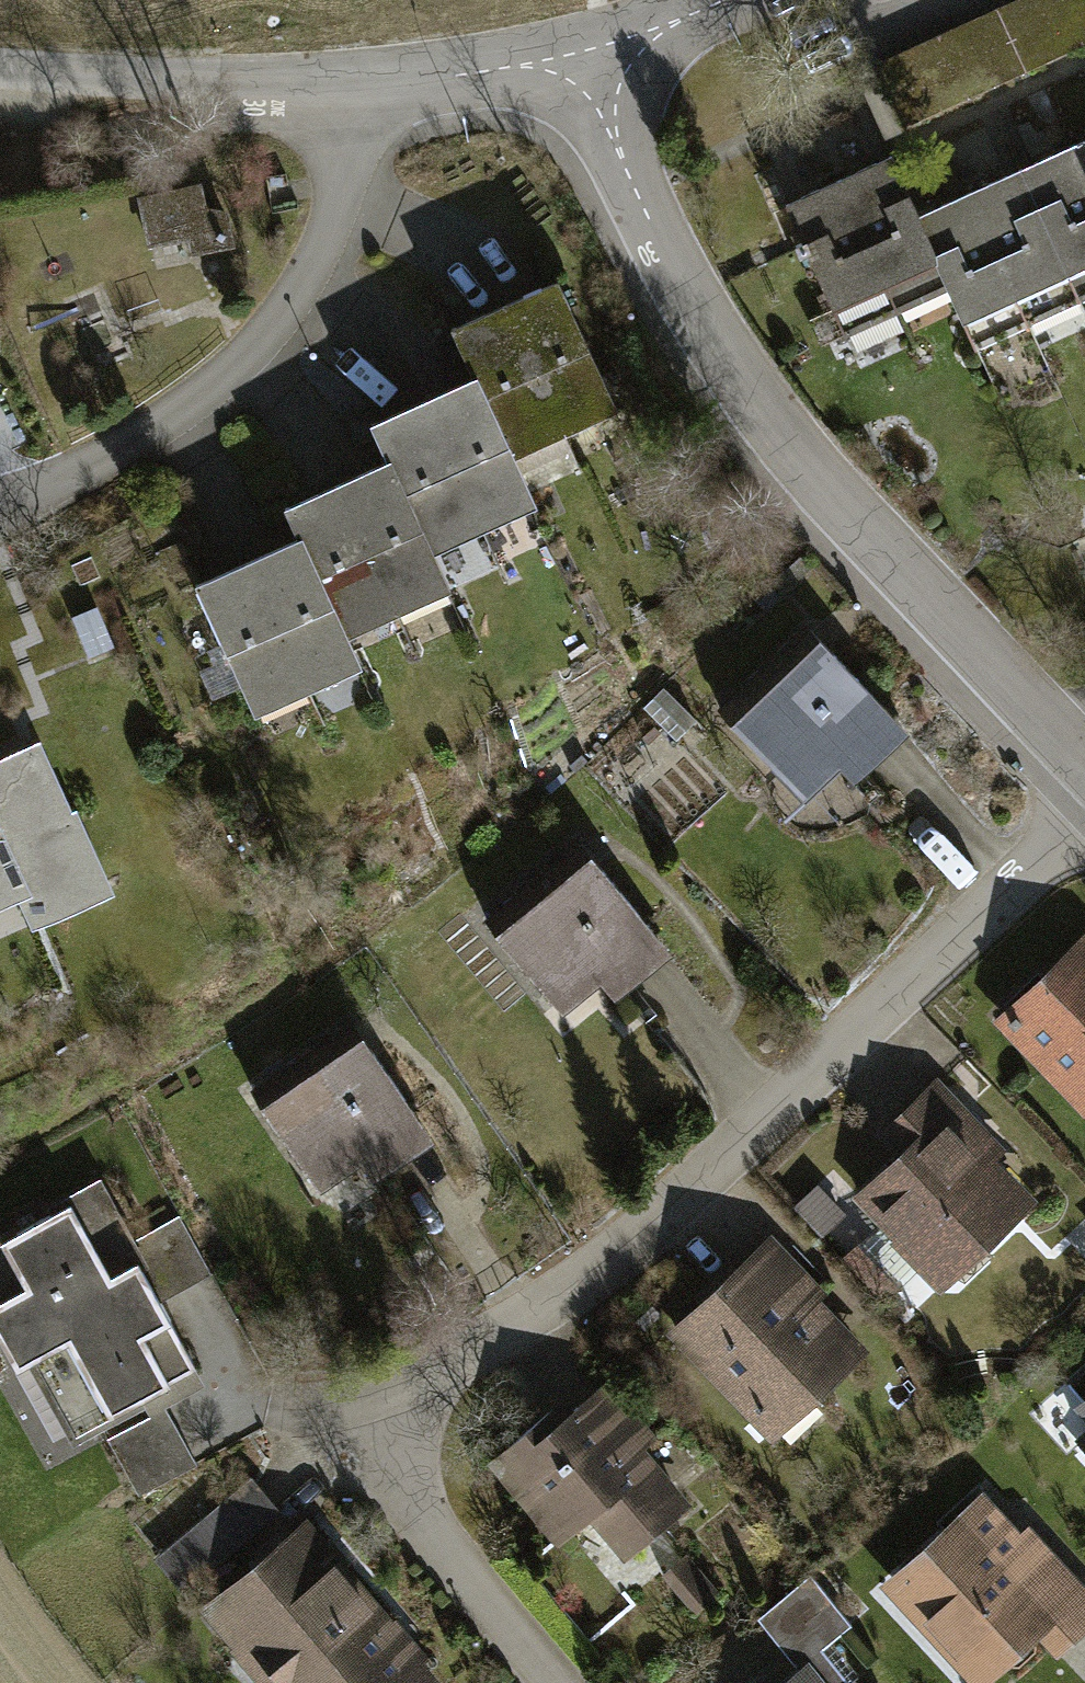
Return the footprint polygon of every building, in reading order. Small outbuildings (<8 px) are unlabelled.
[(878,63),(906,124),(992,85),(1056,57),(1084,44),(1084,0),(1019,0),(878,63)] [(787,195),(843,318),(941,273),(960,314),(1084,258),(1084,127),(1022,155),(1008,162),(919,201),(895,147),(877,154),(791,193),(787,195)] [(230,211),(213,214),(208,184),(147,194),(159,259),(236,245),(230,211)] [(490,388),(525,467),(628,422),(573,296),(470,341),(490,388)] [(407,470),(446,559),(546,515),(525,467),(490,388),(390,431),(407,470)] [(316,550),(361,651),(466,605),(446,559),(407,470),(302,516),(316,550)] [(361,651),(316,550),(214,595),(271,726),(374,681),(361,651)] [(906,730),(819,634),(735,710),(807,788),(840,758),(855,775),(906,730)] [(38,739),(0,757),(0,886),(22,875),(38,909),(103,878),(38,739)] [(589,848),(496,920),(562,1004),(596,977),(613,998),(671,953),(589,848)] [(995,1011),(1084,1115),(1084,1114),(1084,934),(995,1011)] [(364,1031),(263,1096),(321,1186),(364,1158),(377,1177),(435,1140),(364,1031)] [(1006,1150),(932,1071),(865,1133),(892,1163),(852,1201),(935,1289),(1024,1206),(988,1167),(1006,1150)] [(91,1188),(0,1235),(0,1338),(57,1447),(191,1376),(91,1188)] [(871,1345),(774,1232),(660,1329),(757,1442),(871,1345)] [(687,1507),(592,1383),(492,1459),(553,1538),(588,1511),(622,1556),(687,1507)] [(1066,1406),(1084,1428),(1084,1390),(1066,1406)] [(166,1410),(108,1442),(138,1495),(196,1463),(166,1410)] [(250,1479),(157,1560),(187,1595),(280,1514),(250,1479)] [(869,1588),(954,1682),(983,1682),(1031,1640),(1049,1660),(1084,1628),(1084,1595),(986,1484),(869,1588)] [(452,1676),(314,1506),(196,1601),(262,1682),(443,1682),(452,1676)] [(811,1578),(757,1619),(794,1667),(848,1625),(811,1578)] [(809,1656),(774,1682),(831,1682),(809,1656)]
